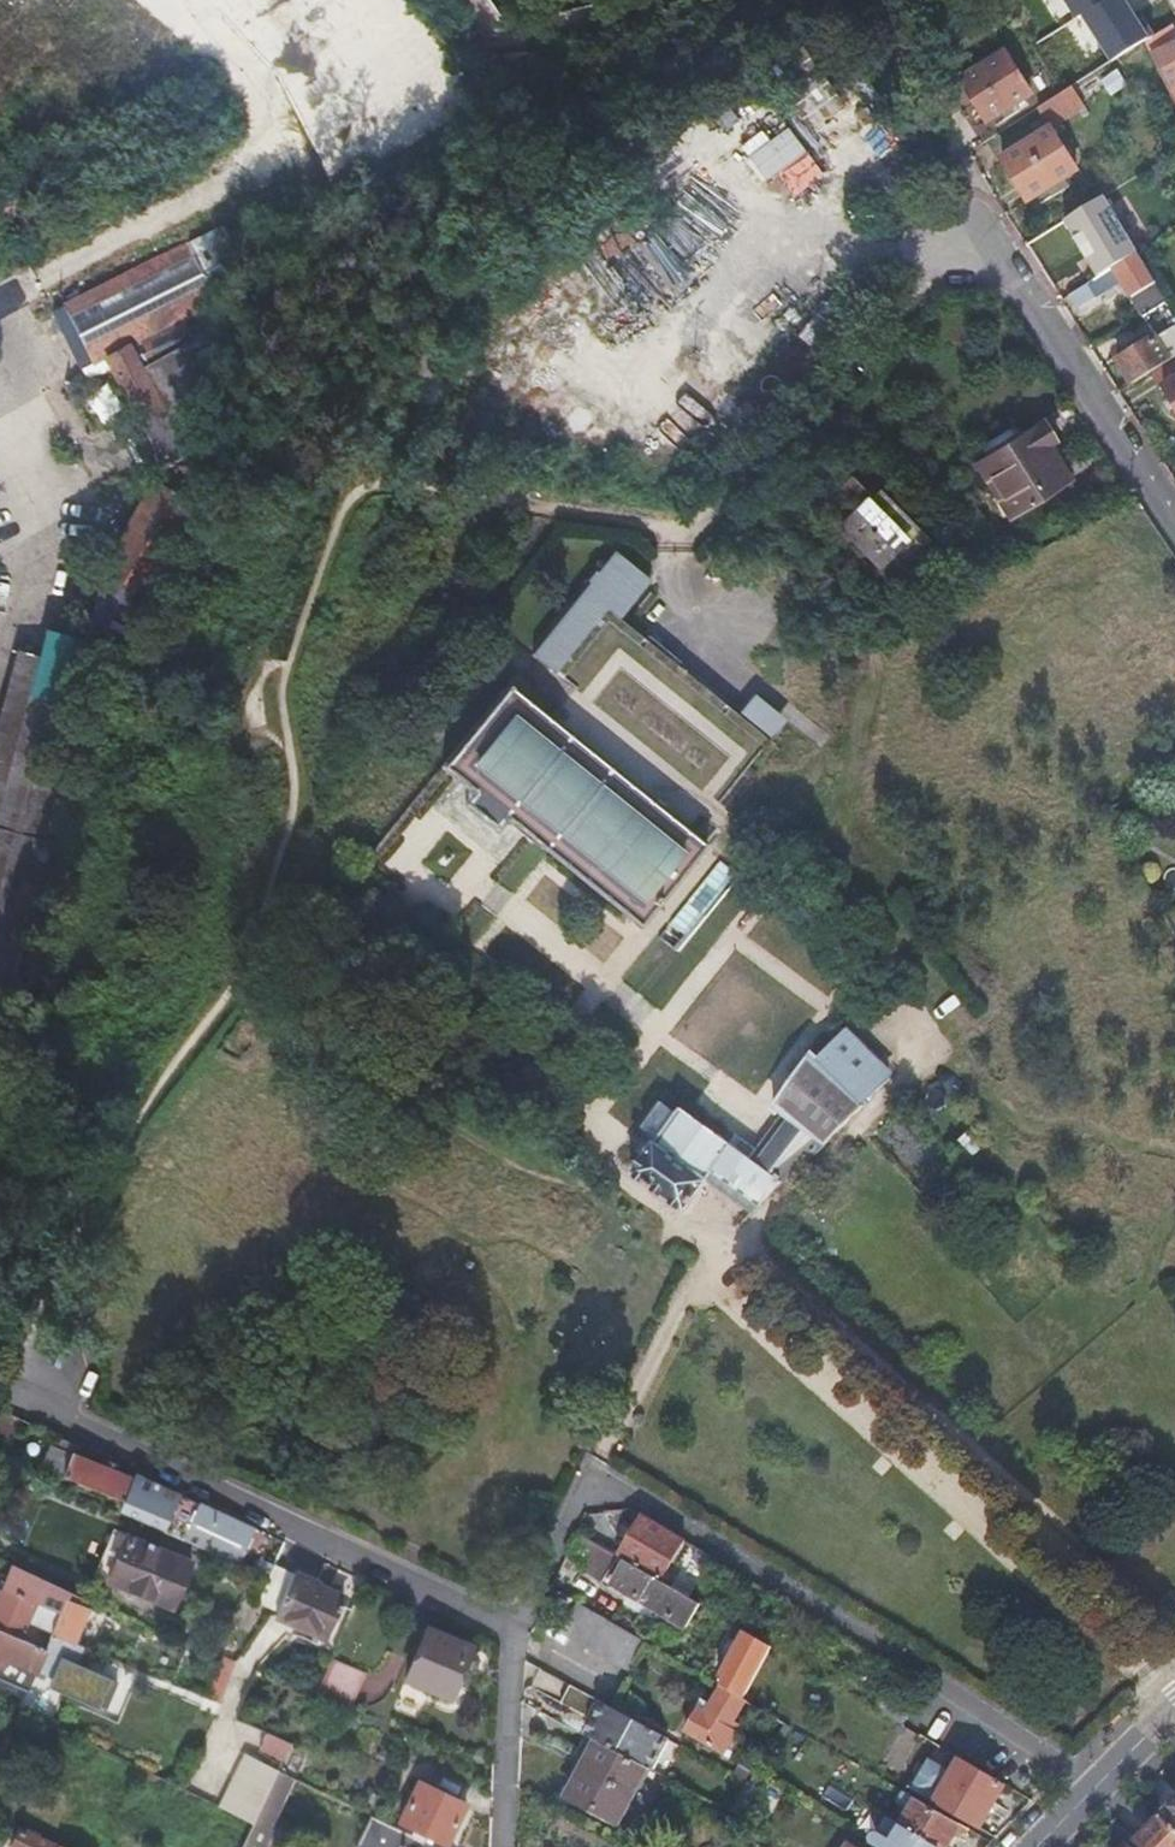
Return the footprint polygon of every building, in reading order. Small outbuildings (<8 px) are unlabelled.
[(1120,0),(1114,0),(1117,8),(1104,16),(1122,51),(1141,40),(1120,0)] [(1141,40),(1158,30),(1142,0),(1120,0),(1141,40)] [(1167,29),(1143,45),(1174,110),(1174,52),(1174,49),(1174,48),(1174,46),(1167,29)] [(1032,98),(1008,57),(963,84),(988,125),(1032,98)] [(1049,127),(1081,106),(1067,83),(1034,104),(1049,127)] [(1078,174),(1052,133),(1003,163),(1029,204),(1078,174)] [(223,223),(53,314),(87,380),(111,368),(164,471),(188,457),(179,439),(197,429),(188,411),(201,403),(196,393),(214,383),(193,342),(199,311),(190,295),(247,263),(237,245),(292,215),(277,188),(247,204),(244,199),(218,212),(223,223)] [(1154,324),(1173,312),(1138,255),(1068,297),(1074,308),(1094,295),(1095,296),(1113,285),(1111,281),(1118,278),(1132,299),(1136,297),(1154,324)] [(1174,328),(1174,316),(1173,312),(1154,324),(1162,336),(1174,328)] [(1162,336),(1118,362),(1132,385),(1174,359),(1174,328),(1162,336)] [(1163,388),(1174,409),(1174,382),(1163,388)] [(992,462),(981,470),(1014,525),(1074,489),(1052,450),(1060,445),(1050,428),(1022,444),(1016,434),(985,453),(992,462)] [(851,476),(831,498),(838,505),(851,493),(872,511),(880,503),(851,476)] [(89,689),(92,676),(115,682),(157,605),(145,598),(194,508),(155,487),(103,580),(84,646),(48,638),(42,661),(19,655),(0,727),(0,833),(0,834),(0,835),(0,1061),(43,903),(63,907),(86,845),(96,802),(61,794),(89,689)] [(851,493),(838,505),(860,526),(840,548),(877,582),(884,588),(924,545),(880,503),(872,511),(851,493)] [(838,505),(831,498),(805,525),(835,553),(840,548),(818,527),(838,505)] [(860,526),(838,505),(818,527),(840,548),(860,526)] [(840,548),(835,553),(871,587),(877,582),(840,548)] [(529,659),(554,678),(605,612),(617,621),(646,582),(610,554),(593,576),(591,574),(583,585),(585,586),(529,659)] [(554,678),(720,807),(757,758),(773,737),(750,720),(749,722),(676,666),(678,663),(645,638),(643,641),(617,621),(605,612),(554,678)] [(1084,652),(1074,634),(1066,640),(1075,657),(1084,652)] [(1075,657),(1066,640),(1061,642),(1072,660),(1075,657)] [(706,846),(506,687),(441,771),(470,794),(467,797),(472,802),(471,805),(486,816),(501,828),(503,826),(507,828),(509,826),(645,926),(706,846)] [(677,952),(736,874),(721,862),(661,940),(677,952)] [(785,1125),(773,1141),(758,1153),(729,1133),(723,1141),(727,1144),(726,1146),(677,1111),(673,1116),(658,1105),(638,1132),(655,1143),(652,1147),(651,1146),(629,1177),(682,1215),(704,1183),(749,1216),(790,1178),(834,1145),(874,1106),(871,1103),(897,1073),(847,1037),(823,1069),(817,1065),(778,1119),(785,1125)] [(0,1416),(0,1463),(20,1420),(0,1416)] [(118,1499),(112,1512),(161,1533),(176,1499),(178,1494),(130,1472),(128,1478),(100,1466),(89,1461),(42,1437),(32,1459),(118,1499)] [(104,1459),(92,1453),(89,1461),(100,1466),(104,1459)] [(176,1499),(161,1533),(235,1566),(241,1552),(236,1548),(232,1556),(214,1547),(218,1537),(187,1523),(194,1507),(176,1499)] [(236,1548),(241,1552),(250,1532),(194,1507),(187,1523),(218,1537),(214,1547),(232,1556),(236,1548)] [(613,1556),(620,1561),(658,1583),(683,1539),(639,1513),(613,1556)] [(574,1533),(560,1563),(633,1606),(636,1602),(606,1584),(620,1561),(613,1556),(574,1533)] [(133,1538),(113,1585),(176,1613),(197,1567),(133,1538)] [(725,1565),(693,1545),(687,1556),(719,1575),(725,1565)] [(636,1602),(633,1606),(676,1632),(693,1603),(658,1583),(620,1561),(606,1584),(636,1602)] [(260,1563),(256,1575),(265,1579),(271,1567),(260,1563)] [(11,1565),(0,1591),(0,1592),(46,1612),(57,1616),(48,1637),(70,1646),(72,1647),(85,1616),(61,1606),(67,1592),(11,1565)] [(275,1608),(290,1573),(271,1565),(271,1567),(265,1579),(257,1600),(275,1608)] [(351,1577),(335,1569),(329,1584),(345,1591),(351,1577)] [(275,1608),(272,1614),(326,1639),(343,1597),(290,1573),(275,1608)] [(20,1634),(27,1620),(40,1625),(46,1612),(0,1592),(0,1626),(20,1634)] [(638,1642),(567,1600),(550,1629),(620,1670),(638,1642)] [(424,1629),(402,1678),(447,1699),(470,1649),(424,1629)] [(0,1631),(0,1680),(14,1686),(22,1665),(35,1671),(44,1649),(43,1649),(0,1631)] [(772,1650),(744,1634),(717,1682),(746,1697),(772,1650)] [(48,1637),(44,1645),(67,1654),(70,1646),(48,1637)] [(217,1702),(236,1661),(217,1653),(198,1694),(217,1702)] [(114,1710),(122,1677),(46,1660),(39,1693),(114,1710)] [(329,1662),(315,1697),(347,1710),(362,1675),(329,1662)] [(587,1721),(579,1735),(644,1772),(647,1773),(666,1742),(565,1685),(555,1702),(587,1721)] [(743,1704),(719,1689),(706,1713),(698,1708),(683,1736),(721,1757),(736,1730),(730,1726),(743,1704)] [(293,1744),(272,1735),(264,1754),(283,1762),(293,1744)] [(644,1772),(579,1735),(569,1753),(586,1762),(566,1797),(614,1824),(644,1772)] [(244,1758),(218,1811),(251,1827),(256,1817),(273,1783),(277,1775),(244,1758)] [(978,1830),(1004,1786),(960,1760),(952,1773),(929,1760),(911,1791),(934,1805),(978,1830)] [(428,1784),(408,1823),(436,1837),(455,1846),(474,1809),(428,1784)] [(966,1830),(925,1807),(915,1802),(900,1828),(932,1846),(946,1846),(954,1833),(962,1837),(966,1830)] [(1161,1819),(1174,1831),(1174,1805),(1161,1819)] [(1139,1844),(1143,1846),(1174,1846),(1174,1831),(1161,1819),(1139,1844)] [(900,1828),(886,1820),(878,1836),(873,1837),(870,1842),(872,1846),(871,1846),(932,1846),(900,1828)] [(408,1823),(404,1832),(421,1840),(432,1846),(436,1837),(408,1823)] [(12,1846),(54,1846),(19,1831),(12,1846)] [(962,1837),(954,1833),(946,1846),(957,1846),(962,1837)]
